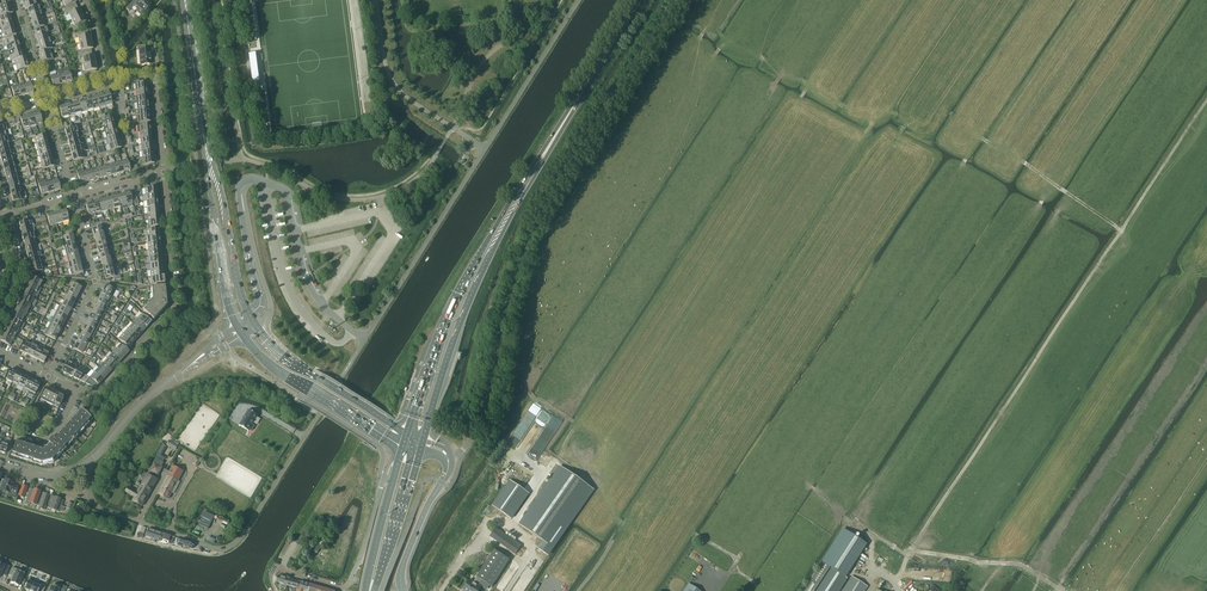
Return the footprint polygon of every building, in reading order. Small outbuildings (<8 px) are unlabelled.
[(64,12),(75,7),(74,3),(77,2),(76,0),(64,0),(62,1),(65,7),(62,8),(64,12)] [(137,13),(140,15),(140,16),(150,6),(145,0),(139,0),(139,1),(138,0),(134,0),(126,8),(129,11),(133,6),(136,9),(137,13)] [(25,10),(28,9),(37,6),(35,1),(23,4),(25,10)] [(11,8),(9,3),(0,6),(0,12),(11,8)] [(28,9),(29,14),(41,10),(39,5),(37,6),(28,9)] [(69,14),(71,20),(83,15),(80,9),(77,10),(75,7),(64,12),(66,16),(69,14)] [(1,17),(10,14),(12,14),(11,8),(0,12),(0,14),(1,17)] [(29,14),(31,19),(43,15),(41,10),(29,14)] [(11,19),(10,14),(1,17),(0,17),(0,23),(11,19)] [(31,19),(33,24),(44,20),(43,15),(31,19)] [(83,15),(71,20),(74,26),(71,27),(73,32),(85,26),(83,23),(86,21),(83,15)] [(1,28),(13,24),(11,19),(0,23),(0,24),(1,28)] [(44,20),(33,24),(34,29),(46,26),(44,20)] [(1,28),(3,33),(14,30),(13,24),(1,28)] [(35,31),(36,36),(48,33),(46,27),(35,31)] [(14,30),(3,33),(5,38),(16,35),(14,30)] [(78,38),(79,44),(91,42),(90,35),(87,35),(86,32),(74,34),(75,38),(78,38)] [(36,36),(38,41),(50,38),(48,33),(36,36)] [(5,40),(7,46),(18,42),(17,37),(5,40)] [(38,41),(40,47),(51,43),(50,38),(38,41)] [(7,46),(8,51),(20,47),(18,42),(7,46)] [(77,51),(78,55),(90,53),(90,49),(93,49),(91,42),(79,44),(80,51),(77,51)] [(40,47),(41,51),(41,52),(50,49),(53,48),(51,43),(40,47)] [(146,49),(145,45),(137,46),(137,50),(139,50),(141,65),(151,64),(150,55),(151,55),(150,49),(146,49)] [(8,51),(10,56),(22,52),(20,47),(8,51)] [(38,52),(40,58),(52,54),(50,49),(41,52),(41,51),(38,52)] [(12,61),(14,60),(23,57),(22,52),(10,56),(12,61)] [(82,59),(83,65),(95,63),(94,56),(91,56),(90,53),(78,55),(79,59),(82,59)] [(253,82),(260,81),(256,53),(249,54),(253,82)] [(52,54),(40,58),(42,63),(53,59),(52,54)] [(14,60),(16,65),(27,62),(26,56),(23,57),(14,60)] [(27,62),(16,65),(18,71),(29,67),(27,62)] [(95,63),(83,65),(84,72),(81,72),(82,77),(94,74),(94,70),(97,70),(95,63)] [(68,68),(62,70),(66,83),(72,81),(68,68)] [(56,72),(56,74),(59,85),(66,83),(62,70),(56,72)] [(59,85),(56,74),(50,76),(53,87),(59,85)] [(30,82),(24,84),(27,94),(33,92),(30,82)] [(24,84),(18,85),(21,96),(27,94),(24,84)] [(21,96),(18,85),(11,87),(14,98),(21,96)] [(109,93),(102,95),(106,105),(112,104),(109,93)] [(102,95),(96,96),(99,107),(106,105),(102,95)] [(96,96),(90,98),(93,109),(99,107),(96,96)] [(90,98),(84,100),(87,111),(93,109),(90,98)] [(84,100),(78,102),(81,113),(87,111),(84,100)] [(78,102),(72,104),(75,115),(81,113),(78,102)] [(72,104),(65,106),(69,116),(75,115),(72,104)] [(69,116),(65,106),(59,107),(62,118),(69,116)] [(39,113),(33,115),(36,126),(43,124),(39,113)] [(33,115),(27,117),(30,128),(36,126),(33,115)] [(149,115),(138,116),(136,116),(136,123),(150,122),(149,115)] [(101,119),(103,126),(114,123),(112,116),(101,119)] [(30,128),(27,117),(20,119),(23,130),(30,128)] [(103,126),(105,132),(116,129),(114,123),(103,126)] [(137,132),(140,132),(151,131),(150,124),(137,126),(137,132)] [(65,129),(67,136),(78,133),(76,126),(65,129)] [(105,132),(107,138),(117,135),(116,129),(105,132)] [(9,136),(7,130),(0,132),(0,138),(9,136)] [(67,136),(68,142),(79,139),(78,133),(67,136)] [(34,138),(36,144),(47,141),(45,135),(36,137),(34,138)] [(107,138),(108,144),(119,141),(117,135),(107,138)] [(9,143),(11,142),(9,136),(0,138),(0,145),(9,143)] [(68,142),(70,148),(83,145),(82,138),(79,139),(68,142)] [(36,144),(38,150),(49,147),(47,141),(36,144)] [(119,141),(108,144),(110,151),(121,148),(119,141)] [(10,149),(9,143),(0,145),(0,152),(10,149)] [(70,148),(72,154),(83,151),(85,151),(83,145),(70,148)] [(38,150),(40,157),(51,154),(49,147),(38,150)] [(1,158),(12,155),(10,149),(0,152),(0,154),(1,158)] [(83,151),(72,154),(74,161),(84,158),(83,151)] [(40,157),(41,163),(52,160),(51,154),(40,157)] [(1,158),(3,165),(14,162),(12,155),(1,158)] [(127,159),(121,161),(124,172),(130,170),(127,159)] [(41,163),(43,169),(44,169),(54,166),(52,160),(41,163)] [(108,162),(108,164),(111,175),(117,174),(114,163),(114,160),(108,162)] [(121,161),(114,163),(117,174),(124,172),(121,161)] [(3,165),(4,171),(15,168),(14,162),(3,165)] [(108,164),(102,166),(105,177),(111,175),(108,164)] [(102,166),(96,168),(99,179),(105,177),(102,166)] [(4,171),(6,177),(17,174),(15,168),(4,171)] [(96,168),(90,170),(93,180),(99,179),(96,168)] [(86,182),(83,171),(83,169),(76,171),(80,184),(86,182)] [(90,170),(83,171),(86,182),(93,180),(90,170)] [(6,177),(8,183),(19,180),(17,174),(6,177)] [(57,178),(51,180),(54,191),(60,189),(57,178)] [(8,183),(10,189),(20,187),(19,180),(8,183)] [(48,193),(45,182),(44,180),(37,181),(41,195),(48,193)] [(51,180),(45,182),(48,193),(54,191),(51,180)] [(10,189),(11,196),(22,193),(20,187),(10,189)] [(22,193),(11,196),(13,202),(27,198),(25,192),(22,193)] [(130,193),(123,194),(126,205),(133,203),(130,193)] [(123,194),(117,196),(120,207),(126,205),(123,194)] [(117,196),(111,198),(114,209),(120,207),(117,196)] [(111,198),(104,199),(107,210),(114,209),(111,198)] [(104,199),(98,201),(101,212),(107,210),(104,199)] [(98,201),(92,203),(95,214),(101,212),(98,201)] [(95,214),(92,203),(86,205),(89,216),(95,214)] [(66,210),(59,212),(62,223),(69,221),(66,210)] [(59,212),(53,213),(56,224),(62,223),(59,212)] [(56,224),(53,213),(47,215),(50,226),(56,224)] [(19,223),(21,229),(31,226),(30,220),(19,223)] [(21,229),(22,236),(33,233),(31,226),(21,229)] [(92,229),(94,235),(105,232),(104,226),(92,229)] [(146,230),(147,237),(160,236),(159,229),(146,230)] [(94,235),(96,242),(107,238),(105,232),(94,235)] [(22,236),(24,242),(35,239),(33,233),(22,236)] [(61,237),(63,244),(74,241),(73,234),(61,237)] [(147,237),(147,244),(160,242),(160,236),(147,237)] [(96,242),(97,248),(109,245),(107,238),(96,242)] [(24,242),(26,248),(37,245),(35,239),(24,242)] [(63,244),(65,250),(76,247),(74,241),(63,244)] [(147,244),(148,250),(161,249),(160,242),(147,244)] [(26,248),(27,254),(38,251),(37,245),(26,248)] [(97,248),(99,254),(111,251),(109,245),(97,248)] [(65,250),(66,256),(78,253),(76,247),(65,250)] [(148,250),(149,257),(162,256),(161,249),(148,250)] [(27,254),(29,261),(40,258),(38,251),(27,254)] [(99,254),(101,260),(112,257),(111,251),(99,254)] [(66,256),(68,262),(79,259),(78,253),(66,256)] [(149,257),(149,264),(162,263),(162,256),(149,257)] [(101,260),(103,266),(114,263),(112,257),(101,260)] [(29,261),(31,267),(42,264),(40,258),(29,261)] [(68,262),(70,269),(81,265),(79,259),(68,262)] [(103,266),(104,273),(116,270),(114,263),(103,266)] [(149,264),(150,271),(163,269),(162,263),(149,264)] [(42,264),(31,267),(32,273),(43,270),(42,264)] [(81,265),(70,269),(71,275),(83,272),(81,265)] [(150,271),(151,277),(164,276),(163,269),(150,271)] [(116,270),(104,273),(106,279),(113,277),(114,281),(121,279),(120,275),(118,276),(116,270)] [(32,277),(29,283),(39,288),(44,278),(43,277),(34,276),(33,277),(32,277)] [(164,276),(151,277),(151,284),(164,283),(164,276)] [(29,283),(26,288),(39,295),(41,289),(39,288),(29,283)] [(73,283),(70,289),(78,294),(81,288),(73,283)] [(105,285),(102,291),(113,297),(117,298),(120,292),(117,291),(119,288),(113,285),(111,288),(107,286),(105,285)] [(151,287),(152,301),(143,311),(153,320),(166,306),(165,286),(151,287)] [(26,288),(23,294),(36,300),(39,295),(26,288)] [(65,294),(67,295),(76,299),(78,294),(70,289),(68,288),(65,294)] [(102,291),(99,297),(108,301),(110,302),(113,297),(102,291)] [(36,300),(23,294),(21,300),(31,305),(34,307),(37,301),(36,300)] [(67,295),(64,301),(73,305),(76,299),(67,295)] [(99,297),(97,303),(105,307),(108,301),(99,297)] [(21,300),(18,306),(28,311),(31,305),(21,300)] [(60,303),(59,306),(70,311),(73,305),(64,301),(62,304),(60,303)] [(97,303),(94,308),(104,314),(107,308),(105,307),(97,303)] [(18,306),(15,311),(25,317),(28,311),(18,306)] [(59,306),(56,311),(67,317),(70,311),(59,306)] [(94,308),(91,314),(101,320),(104,314),(94,308)] [(15,311),(12,317),(22,322),(25,317),(15,311)] [(56,311),(53,317),(64,323),(67,317),(56,311)] [(91,314),(88,320),(99,325),(101,320),(91,314)] [(142,314),(137,319),(146,328),(151,322),(142,314)] [(12,317),(9,323),(19,328),(22,330),(25,324),(22,322),(12,317)] [(53,317),(50,323),(61,328),(64,323),(53,317)] [(137,319),(132,324),(142,333),(146,328),(137,319)] [(88,320),(85,326),(96,331),(99,325),(88,320)] [(9,323),(6,329),(16,334),(19,328),(9,323)] [(50,323),(47,329),(58,334),(61,328),(50,323)] [(132,324),(128,329),(137,338),(142,333),(132,324)] [(85,326),(82,332),(91,336),(93,337),(96,331),(85,326)] [(6,329),(3,335),(13,340),(16,334),(6,329)] [(58,334),(47,329),(44,335),(55,340),(58,334)] [(128,329),(123,334),(133,343),(137,338),(128,329)] [(82,332),(79,337),(88,342),(91,336),(82,332)] [(133,343),(123,334),(118,339),(128,348),(133,343)] [(13,340),(3,335),(0,341),(10,346),(13,340)] [(79,337),(76,343),(85,347),(88,342),(79,337)] [(20,351),(26,354),(31,344),(25,341),(20,351)] [(31,344),(26,354),(32,357),(38,344),(32,342),(31,344)] [(85,347),(76,343),(73,349),(82,353),(85,347)] [(32,357),(38,360),(44,347),(38,344),(37,347),(32,357)] [(120,344),(116,349),(124,356),(129,352),(120,344)] [(44,347),(38,360),(44,363),(50,350),(44,347)] [(116,349),(112,353),(120,361),(124,356),(116,349)] [(112,353),(107,358),(116,366),(120,361),(112,353)] [(107,358),(103,363),(111,371),(116,366),(107,358)] [(62,372),(73,377),(79,366),(68,360),(62,372)] [(103,363),(98,368),(107,375),(111,371),(103,363)] [(79,380),(82,374),(85,369),(79,366),(73,377),(79,380)] [(98,368),(94,372),(103,380),(107,375),(98,368)] [(6,380),(12,383),(17,372),(11,369),(6,380)] [(12,383),(18,385),(23,375),(17,372),(12,383)] [(90,377),(98,385),(103,380),(94,372),(90,377)] [(79,380),(85,383),(88,377),(82,374),(79,380)] [(18,385),(23,388),(28,378),(23,375),(18,385)] [(88,377),(85,383),(95,388),(98,385),(90,377),(90,378),(88,377)] [(23,388),(29,391),(34,381),(28,378),(23,388)] [(34,381),(29,391),(28,394),(34,397),(40,384),(34,381)] [(41,399),(47,402),(53,390),(47,387),(41,399)] [(47,402),(52,405),(58,393),(53,390),(47,402)] [(58,393),(52,405),(58,408),(64,396),(58,393)] [(48,443),(49,445),(45,449),(42,450),(15,441),(11,455),(41,466),(53,463),(92,420),(81,410),(54,439),(53,438),(52,438),(51,439),(50,440),(49,441),(49,442),(48,442),(48,443)] [(252,431),(254,426),(252,425),(257,415),(258,416),(258,415),(248,410),(249,410),(240,425),(239,425),(249,431),(248,430),(249,429),(252,431)] [(167,446),(175,450),(178,445),(170,440),(167,446)] [(0,448),(0,452),(5,454),(6,452),(9,443),(2,441),(0,448)] [(165,458),(160,456),(166,446),(163,444),(155,457),(163,462),(165,458)] [(162,467),(164,463),(156,458),(154,462),(162,467)] [(178,481),(183,471),(173,466),(159,494),(168,499),(172,492),(171,492),(177,480),(178,481)] [(552,478),(520,524),(534,534),(543,541),(538,549),(547,555),(572,520),(593,490),(560,467),(554,476),(552,478)] [(148,474),(137,493),(129,488),(126,492),(134,497),(132,500),(143,506),(158,480),(148,474)] [(1,490),(9,493),(8,495),(14,498),(19,486),(13,483),(13,482),(5,479),(4,480),(3,479),(0,487),(0,489),(1,490)] [(510,481),(493,506),(511,518),(528,493),(510,481)] [(18,495),(24,497),(27,487),(22,485),(18,495)] [(30,503),(33,504),(33,506),(35,506),(36,505),(40,507),(39,508),(45,510),(46,506),(49,499),(47,498),(48,495),(44,493),(43,496),(39,494),(40,492),(35,490),(30,488),(25,504),(29,505),(30,503)] [(46,510),(49,512),(50,509),(56,511),(59,512),(59,511),(60,512),(61,511),(62,511),(63,510),(63,509),(64,507),(64,508),(64,507),(61,506),(63,500),(60,499),(55,497),(52,496),(50,501),(46,510)] [(199,525),(208,529),(214,516),(205,511),(199,525)] [(148,529),(146,536),(156,540),(158,532),(149,529),(148,529)] [(847,578),(846,577),(867,544),(843,529),(821,562),(823,563),(806,590),(839,590),(847,578)] [(158,532),(156,540),(160,541),(161,539),(169,542),(171,536),(158,532)] [(321,536),(317,544),(316,544),(313,550),(318,553),(323,544),(324,545),(327,540),(323,538),(324,537),(321,536)] [(181,540),(177,538),(177,546),(182,547),(182,545),(184,546),(184,547),(189,549),(190,548),(192,549),(194,544),(181,540)] [(509,560),(494,550),(474,582),(470,579),(463,589),(466,590),(475,590),(476,590),(478,590),(481,587),(479,585),(482,580),(492,587),(509,560)] [(1,574),(5,576),(9,566),(5,564),(4,565),(0,563),(0,576),(1,574)] [(12,568),(9,575),(12,576),(11,579),(12,580),(10,583),(18,586),(20,583),(21,583),(23,579),(21,579),(24,574),(16,571),(17,570),(12,568)] [(286,589),(287,586),(287,585),(284,584),(286,578),(278,575),(276,582),(280,583),(279,586),(279,588),(281,588),(283,588),(286,589)] [(868,587),(852,576),(842,590),(865,590),(868,587)] [(298,589),(300,582),(288,579),(286,578),(284,584),(287,585),(287,586),(294,587),(293,590),(297,590),(298,589)] [(45,586),(41,584),(40,587),(27,581),(24,589),(29,590),(43,590),(45,586)] [(300,582),(298,589),(302,590),(307,590),(309,584),(300,581),(300,582)]
